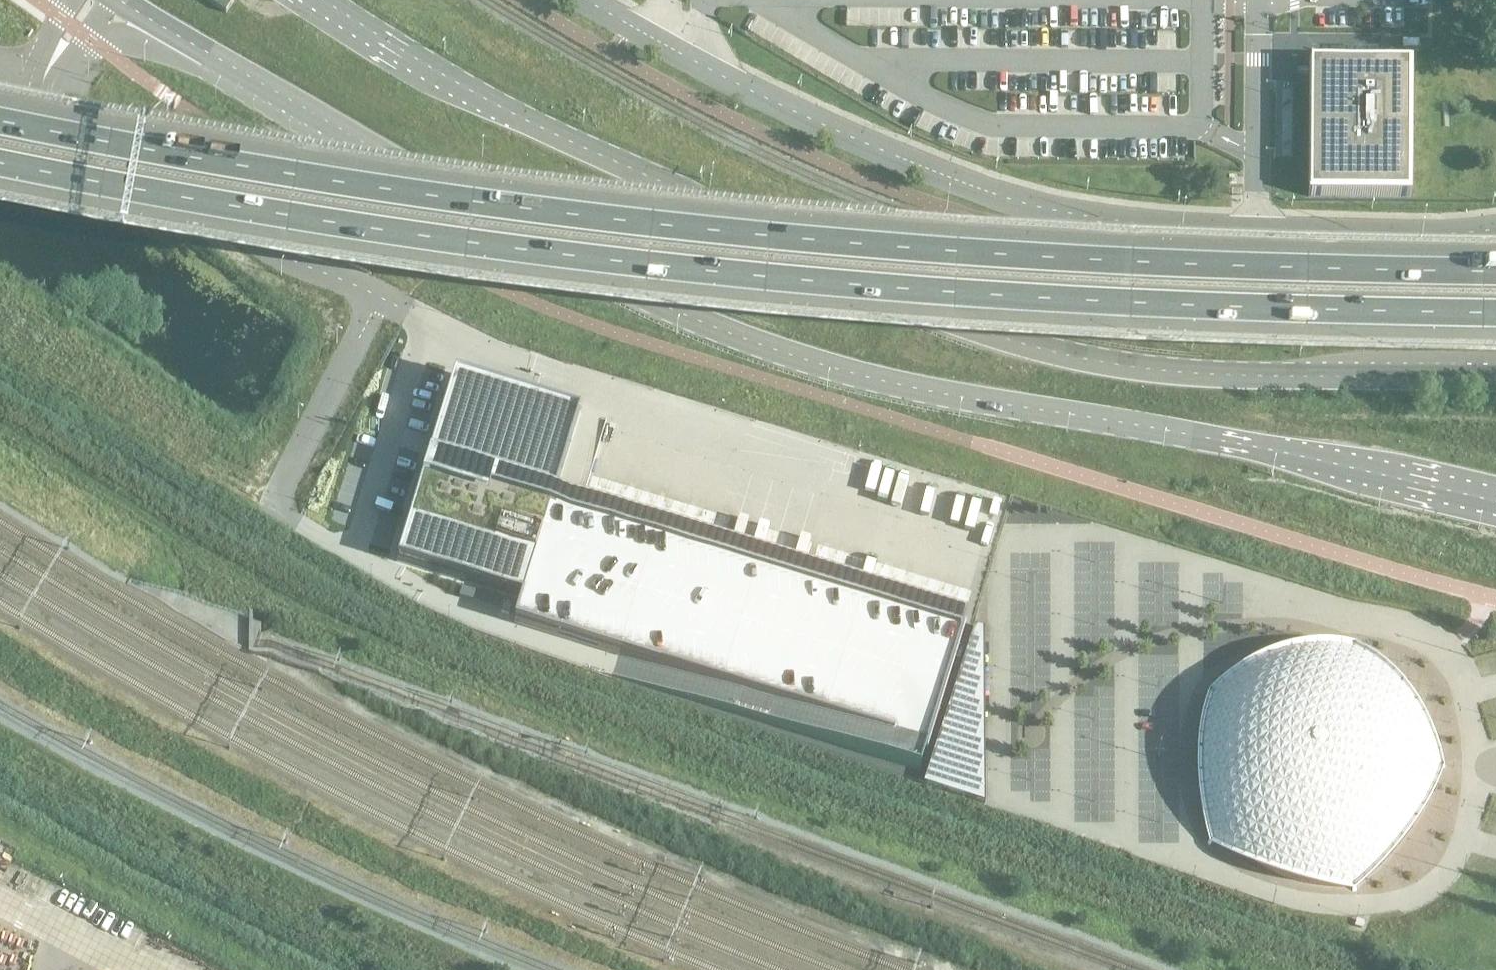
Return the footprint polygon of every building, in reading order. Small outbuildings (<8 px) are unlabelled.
[(232,0),(207,0),(226,13),(232,4),(234,1),(232,0)] [(1308,197),(1411,198),(1412,63),(1377,63),(1342,63),(1309,63),(1309,66),(1309,68),(1309,72),(1309,74),(1308,197)] [(503,385),(465,372),(453,410),(455,410),(448,430),(441,451),(435,449),(401,552),(525,592),(518,615),(622,649),(614,671),(920,770),(928,748),(969,621),(967,621),(966,623),(560,491),(587,407),(525,386),(522,393),(503,386),(503,385)] [(973,625),(925,784),(987,804),(985,628),(973,625)] [(1439,772),(1440,767),(1440,765),(1437,754),(1433,743),(1432,743),(1430,743),(1426,733),(1427,732),(1421,720),(1419,717),(1417,713),(1414,709),(1412,705),(1410,702),(1407,698),(1404,695),(1399,688),(1393,682),(1388,675),(1379,666),(1373,661),(1363,653),(1354,646),(1352,646),(1349,646),(1346,646),(1343,646),(1340,646),(1336,646),(1329,646),(1325,646),(1322,647),(1319,647),(1315,648),(1312,648),(1299,651),(1291,653),(1287,654),(1283,655),(1278,657),(1274,658),(1270,659),(1266,661),(1262,663),(1258,664),(1254,666),(1250,668),(1246,670),(1242,672),(1235,676),(1231,678),(1227,681),(1223,683),(1219,686),(1216,688),(1212,691),(1211,693),(1210,696),(1209,699),(1208,702),(1207,706),(1206,709),(1205,712),(1204,715),(1203,720),(1203,724),(1202,728),(1201,732),(1201,737),(1202,737),(1201,753),(1199,753),(1199,766),(1199,780),(1201,780),(1203,796),(1201,796),(1201,802),(1202,805),(1202,808),(1203,811),(1204,814),(1204,817),(1205,821),(1206,825),(1207,829),(1208,833),(1210,836),(1211,840),(1212,841),(1215,843),(1217,845),(1220,847),(1222,849),(1225,850),(1231,855),(1242,861),(1247,863),(1252,865),(1256,867),(1261,870),(1266,872),(1279,876),(1291,879),(1300,882),(1312,884),(1329,886),(1337,887),(1340,887),(1343,887),(1346,887),(1349,887),(1352,887),(1354,886),(1357,884),(1359,883),(1362,881),(1364,879),(1367,877),(1373,872),(1379,866),(1386,859),(1394,851),(1399,844),(1404,838),(1421,812),(1428,800),(1427,800),(1426,799),(1431,789),(1432,789),(1433,789),(1437,778),(1439,772)]
